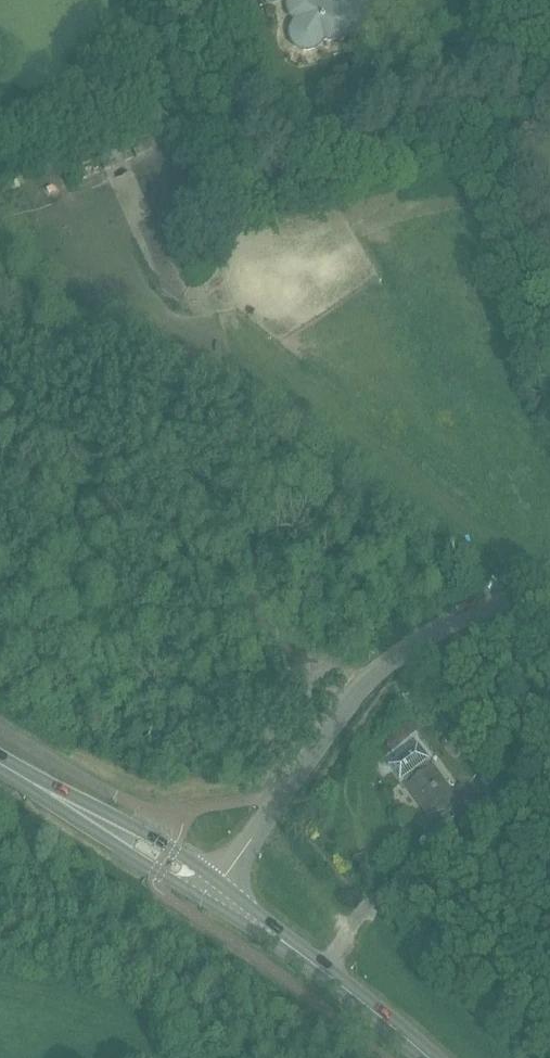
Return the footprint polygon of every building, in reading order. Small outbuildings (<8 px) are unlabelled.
[(288,3),(287,3),(290,17),(296,20),(293,26),(292,27),(292,28),(291,30),(291,31),(291,33),(291,34),(291,35),(291,37),(291,38),(292,39),(292,41),(293,42),(294,43),(295,44),(296,45),(297,46),(298,47),(299,48),(300,48),(301,49),(303,49),(304,49),(306,50),(307,50),(308,50),(310,49),(311,49),(312,49),(314,48),(315,47),(316,47),(317,46),(318,45),(319,44),(320,43),(323,37),(329,40),(344,37),(372,30),(365,0),(361,0),(337,6),(334,7),(324,0),(287,0),(288,3)] [(419,825),(432,841),(477,807),(462,786),(451,794),(433,769),(432,770),(427,763),(430,761),(418,745),(388,768),(400,783),(404,780),(409,787),(408,788),(429,817),(419,825)]
